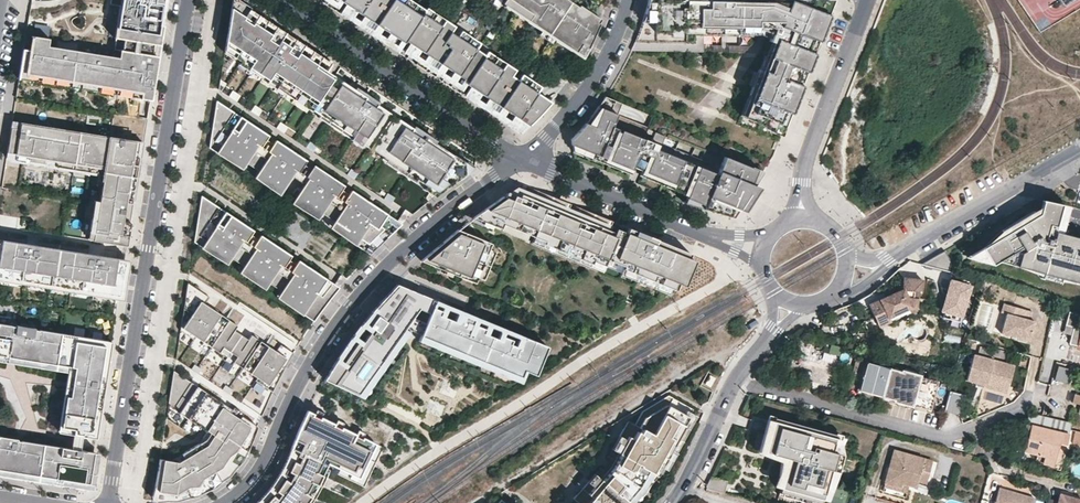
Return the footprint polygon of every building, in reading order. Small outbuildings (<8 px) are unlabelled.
[(152,54),(152,49),(153,43),(160,44),(166,0),(122,0),(121,6),(116,38),(114,49),(120,50),(152,54)] [(226,41),(246,54),(243,59),(254,66),(259,70),(257,73),(269,80),(271,77),(315,106),(335,76),(329,73),(245,17),(250,10),(251,8),(240,0),(233,0),(226,41)] [(337,8),(342,1),(343,0),(324,0),(337,8)] [(528,127),(541,113),(529,105),(537,92),(518,80),(511,76),(484,57),(485,55),(476,49),(458,37),(451,32),(423,14),(422,17),(396,0),(343,0),(342,1),(345,4),(357,11),(363,16),(383,28),(389,33),(404,43),(405,40),(409,43),(420,50),(423,52),(420,57),(430,63),(433,59),(446,67),(453,72),(467,82),(466,84),(470,86),(481,93),(488,98),(507,111),(514,115),(519,119),(518,120),(528,127)] [(410,0),(396,0),(422,17),(423,14),(426,10),(410,0)] [(453,6),(461,11),(465,5),(458,0),(457,0),(453,6)] [(505,5),(529,21),(532,15),(510,0),(505,0),(502,4),(505,6),(505,5)] [(532,15),(529,21),(527,23),(541,32),(542,30),(556,40),(555,41),(571,52),(572,50),(576,53),(582,43),(587,46),(593,34),(594,34),(599,24),(598,23),(576,9),(563,0),(510,0),(532,15)] [(578,0),(563,0),(576,9),(579,5),(581,2),(578,0)] [(758,0),(740,0),(740,1),(693,0),(648,0),(644,15),(637,36),(630,50),(703,52),(703,36),(704,35),(714,35),(714,28),(739,28),(739,33),(753,34),(753,29),(758,29),(758,0)] [(773,30),(770,41),(773,42),(768,57),(762,70),(759,69),(758,69),(757,72),(752,86),(748,94),(752,96),(746,112),(754,114),(751,120),(772,128),(774,123),(784,127),(793,103),(833,0),(774,0),(773,30)] [(758,29),(758,33),(765,36),(771,38),(773,30),(774,0),(758,0),(758,29)] [(345,4),(339,13),(350,21),(351,20),(357,11),(345,4)] [(600,20),(579,5),(576,9),(598,23),(600,20)] [(454,27),(427,9),(426,10),(423,14),(451,32),(454,27)] [(288,35),(250,10),(245,17),(329,73),(334,65),(288,35)] [(358,24),(357,25),(363,29),(376,38),(377,37),(383,28),(363,16),(358,24)] [(489,21),(485,27),(493,32),(497,26),(489,21)] [(739,36),(739,33),(739,28),(714,28),(714,35),(714,36),(739,36)] [(556,40),(542,30),(541,32),(540,34),(554,43),(555,41),(556,40)] [(480,43),(461,31),(458,37),(476,49),(480,43)] [(404,43),(389,33),(388,35),(403,45),(404,43)] [(581,59),(586,52),(591,41),(594,34),(593,34),(587,46),(582,43),(576,53),(574,54),(581,59)] [(403,45),(388,35),(384,41),(383,42),(398,52),(403,45)] [(32,45),(48,47),(49,42),(49,38),(33,36),(32,45)] [(248,67),(252,69),(254,66),(243,59),(246,54),(226,41),(225,51),(241,62),(239,64),(247,69),(248,67)] [(152,54),(120,50),(119,54),(49,42),(48,47),(32,45),(31,48),(24,47),(20,73),(37,75),(55,78),(69,80),(82,82),(99,85),(117,88),(132,90),(141,92),(154,94),(158,55),(152,54)] [(420,50),(409,43),(406,47),(418,55),(420,50)] [(418,55),(406,47),(403,52),(414,60),(415,59),(418,55)] [(515,70),(487,52),(485,55),(484,57),(511,76),(515,70)] [(540,55),(536,61),(544,66),(548,60),(540,55)] [(768,57),(765,55),(759,69),(762,70),(768,57)] [(430,63),(420,57),(418,61),(417,62),(416,64),(420,67),(425,70),(426,68),(430,63)] [(433,59),(430,63),(443,72),(446,67),(433,59)] [(426,68),(440,77),(441,76),(443,72),(430,63),(426,68)] [(752,86),(757,72),(754,71),(749,85),(752,86)] [(467,82),(453,72),(450,76),(465,86),(466,84),(467,82)] [(37,75),(20,73),(19,79),(37,82),(37,75)] [(55,78),(37,75),(37,82),(54,84),(55,78)] [(540,87),(522,75),(518,80),(537,92),(540,87)] [(354,89),(335,76),(315,106),(313,110),(320,115),(323,111),(335,119),(332,123),(353,137),(356,133),(368,140),(364,145),(373,150),(377,145),(387,152),(382,159),(396,169),(401,162),(419,174),(416,179),(426,185),(424,189),(435,197),(450,185),(476,167),(455,153),(453,155),(434,143),(424,136),(422,138),(411,131),(413,129),(376,104),(375,107),(364,100),(366,97),(354,89)] [(465,86),(450,76),(447,81),(461,91),(465,86)] [(315,106),(271,77),(269,80),(313,110),(315,106)] [(69,80),(55,78),(54,84),(68,86),(69,80)] [(82,82),(69,80),(68,86),(81,88),(82,82)] [(99,85),(82,82),(81,88),(98,91),(99,85)] [(117,88),(99,85),(98,91),(116,94),(117,88)] [(481,93),(470,86),(468,88),(479,95),(481,93)] [(372,97),(356,87),(354,89),(366,97),(364,100),(375,107),(376,104),(378,101),(372,97)] [(132,90),(117,88),(116,94),(131,97),(132,90)] [(475,102),(479,95),(468,88),(463,95),(474,103),(475,102)] [(233,90),(229,96),(237,101),(241,95),(233,90)] [(543,96),(537,92),(529,105),(541,113),(549,105),(551,102),(543,96)] [(752,96),(748,94),(740,116),(746,112),(752,96)] [(598,106),(618,114),(619,110),(622,103),(605,96),(601,102),(598,106)] [(488,98),(486,100),(506,112),(507,111),(488,98)] [(229,108),(217,100),(209,148),(217,153),(222,146),(230,152),(238,157),(264,174),(280,185),(285,188),(293,176),(296,171),(299,172),(305,164),(307,160),(276,139),(273,143),(268,151),(270,153),(266,159),(254,151),(258,145),(261,147),(266,139),(269,135),(241,116),(238,120),(226,112),(229,108)] [(501,119),(506,112),(486,100),(482,106),(481,107),(500,120),(501,119)] [(255,105),(251,111),(258,116),(263,110),(255,105)] [(733,217),(763,172),(724,156),(719,170),(700,163),(702,159),(662,143),(665,136),(648,129),(647,133),(654,136),(651,142),(644,139),(642,144),(622,136),(611,131),(613,126),(618,114),(598,106),(591,116),(598,119),(595,127),(585,123),(571,139),(572,145),(592,153),(601,157),(631,169),(632,167),(634,162),(639,164),(643,166),(641,170),(689,190),(695,192),(690,205),(703,209),(706,199),(708,200),(709,196),(712,198),(715,199),(711,211),(733,217)] [(335,119),(323,111),(320,115),(318,117),(382,159),(387,152),(377,145),(373,150),(364,145),(368,140),(356,133),(353,137),(332,123),(335,119)] [(746,112),(740,116),(751,120),(754,114),(746,112)] [(145,135),(147,118),(113,113),(110,137),(109,142),(94,139),(95,135),(64,130),(64,134),(49,132),(50,128),(12,122),(11,131),(19,132),(18,143),(9,141),(6,157),(44,163),(45,158),(60,161),(75,163),(105,168),(104,173),(99,201),(96,222),(91,221),(90,229),(95,230),(93,240),(127,246),(132,215),(129,214),(132,196),(135,196),(145,135)] [(598,119),(591,116),(589,119),(585,123),(595,127),(598,119)] [(513,128),(518,120),(513,117),(508,124),(507,125),(513,128)] [(528,127),(518,120),(513,128),(520,133),(528,127)] [(280,122),(276,128),(284,133),(288,127),(280,122)] [(772,128),(771,132),(781,135),(784,127),(774,123),(772,128)] [(430,136),(415,126),(413,129),(411,131),(422,138),(424,136),(434,143),(436,140),(430,136)] [(613,126),(611,131),(622,136),(624,131),(613,126)] [(18,143),(19,132),(11,131),(9,141),(18,143)] [(642,144),(644,139),(624,131),(622,136),(642,144)] [(268,151),(273,143),(266,139),(261,147),(258,145),(254,151),(266,159),(270,153),(268,151)] [(310,142),(306,147),(313,152),(317,146),(310,142)] [(352,166),(362,148),(350,142),(340,160),(352,166)] [(590,159),(592,153),(572,145),(573,152),(590,159)] [(226,158),(234,164),(238,157),(230,152),(226,158)] [(631,169),(601,157),(599,161),(629,174),(631,169)] [(401,162),(396,169),(414,181),(416,179),(419,174),(401,162)] [(632,167),(641,170),(643,166),(639,164),(634,162),(632,167)] [(105,168),(75,163),(74,168),(104,173),(105,168)] [(306,177),(311,169),(305,164),(299,172),(296,171),(293,176),(305,184),(309,179),(306,177)] [(345,185),(314,165),(311,169),(306,177),(309,179),(305,184),(300,191),(296,188),(293,193),(302,199),(317,209),(339,224),(347,229),(342,236),(370,254),(389,236),(402,224),(352,190),(349,194),(340,208),(333,203),(342,189),(345,185)] [(351,169),(347,175),(354,179),(358,173),(351,169)] [(689,190),(641,170),(639,175),(687,195),(689,190)] [(260,181),(275,191),(280,185),(264,174),(260,181)] [(340,208),(349,194),(342,189),(333,203),(340,208)] [(695,192),(689,190),(687,195),(683,203),(686,203),(690,205),(695,192)] [(383,199),(391,204),(395,198),(387,193),(383,199)] [(214,203),(202,195),(194,242),(203,247),(207,241),(216,247),(223,252),(250,270),(265,280),(292,298),(308,308),(304,314),(314,321),(324,308),(340,287),(299,260),(296,264),(291,271),(294,273),(289,279),(277,271),(281,265),(284,267),(289,259),(292,255),(261,235),(259,239),(254,246),(257,248),(252,255),(240,246),(244,240),(247,242),(252,235),(255,230),(226,211),(223,215),(211,207),(214,203)] [(514,196),(479,219),(463,231),(426,261),(475,280),(492,238),(471,229),(479,224),(492,229),(494,227),(498,228),(604,267),(606,263),(672,288),(687,250),(629,227),(626,234),(615,229),(612,236),(514,196)] [(712,198),(709,196),(708,200),(706,199),(703,209),(711,211),(715,199),(712,198)] [(297,206),(313,216),(317,209),(302,199),(297,206)] [(94,200),(91,221),(96,222),(99,201),(94,200)] [(983,248),(992,265),(999,261),(1009,256),(1018,258),(1016,266),(1043,273),(1061,278),(1079,283),(1079,238),(1061,233),(1054,231),(1061,204),(1043,200),(1038,219),(1037,217),(983,248)] [(1068,206),(1061,204),(1054,231),(1061,233),(1068,206)] [(342,236),(347,229),(339,224),(334,230),(342,236)] [(254,246),(259,239),(252,235),(247,242),(244,240),(240,246),(252,255),(257,248),(254,246)] [(0,262),(0,273),(29,278),(52,282),(72,285),(94,288),(117,292),(122,259),(3,240),(0,262)] [(223,252),(216,247),(212,253),(219,258),(223,252)] [(992,265),(983,248),(973,254),(977,261),(992,265)] [(946,251),(922,264),(949,271),(952,262),(946,251)] [(999,261),(1016,266),(1018,258),(1009,256),(999,261)] [(117,292),(116,299),(118,299),(125,260),(122,259),(117,292)] [(291,271),(296,264),(289,259),(284,267),(281,265),(277,271),(289,279),(294,273),(291,271)] [(265,280),(250,270),(246,276),(261,286),(265,280)] [(29,278),(0,273),(0,280),(28,285),(29,278)] [(1061,278),(1043,273),(1041,279),(1059,284),(1061,278)] [(51,288),(52,282),(29,278),(28,285),(51,288)] [(918,310),(919,298),(913,298),(914,291),(920,291),(922,291),(923,280),(905,279),(903,290),(870,306),(876,318),(886,313),(889,319),(910,309),(918,310)] [(973,286),(952,280),(942,312),(964,318),(973,286)] [(71,292),(72,285),(52,282),(51,288),(71,292)] [(190,306),(182,318),(180,331),(194,340),(196,338),(219,353),(233,362),(257,378),(255,381),(273,392),(281,376),(294,352),(280,343),(276,350),(266,344),(264,346),(263,348),(257,345),(259,343),(260,340),(251,334),(248,339),(234,330),(237,325),(226,317),(224,320),(223,322),(217,318),(219,316),(221,314),(205,303),(209,296),(188,282),(185,302),(190,306)] [(333,380),(357,396),(423,298),(399,283),(381,310),(386,314),(382,320),(375,315),(368,325),(374,329),(362,346),(357,343),(344,361),(349,364),(345,370),(341,367),(333,380)] [(93,295),(94,288),(72,285),(71,292),(93,295)] [(116,299),(117,292),(94,288),(93,295),(116,299)] [(308,308),(292,298),(288,304),(304,314),(308,308)] [(1000,333),(1029,341),(1035,321),(1031,319),(1033,311),(1003,303),(1000,312),(1005,313),(1000,333)] [(433,308),(422,337),(521,374),(527,358),(539,363),(546,346),(522,337),(518,346),(511,343),(513,339),(503,335),(502,339),(483,332),(485,327),(477,324),(473,335),(467,332),(473,318),(465,315),(461,314),(458,323),(439,316),(441,311),(433,308)] [(880,328),(911,314),(917,314),(918,310),(910,309),(889,319),(886,313),(876,318),(880,328)] [(1068,311),(1064,325),(1072,327),(1070,335),(1068,344),(1079,347),(1079,316),(1068,311)] [(40,361),(40,360),(75,366),(70,396),(66,395),(60,432),(73,434),(82,436),(96,438),(97,433),(108,366),(112,341),(35,329),(35,328),(16,325),(16,326),(0,323),(0,355),(40,361)] [(1072,327),(1064,325),(1062,333),(1070,335),(1072,327)] [(219,353),(217,355),(232,365),(233,362),(219,353)] [(889,357),(874,353),(873,360),(887,364),(889,357)] [(1015,364),(973,353),(966,380),(986,386),(987,381),(1005,386),(1008,387),(1015,364)] [(39,367),(40,361),(0,355),(0,361),(39,367)] [(40,361),(39,367),(68,372),(75,366),(40,360),(40,361)] [(858,360),(851,387),(893,399),(892,401),(910,407),(911,404),(929,410),(937,382),(919,377),(919,375),(901,370),(901,371),(858,360)] [(1053,379),(1065,383),(1069,368),(1058,364),(1053,379)] [(75,366),(68,372),(64,395),(66,395),(70,396),(75,366)] [(191,382),(174,370),(172,383),(176,386),(173,391),(170,391),(168,403),(181,411),(179,413),(206,431),(210,434),(207,440),(200,443),(182,453),(185,458),(180,461),(172,460),(160,458),(154,492),(187,496),(227,474),(249,440),(252,439),(258,426),(197,386),(195,390),(189,386),(191,382)] [(715,377),(709,375),(704,384),(710,387),(715,377)] [(1005,386),(987,381),(987,383),(993,385),(991,389),(1003,392),(1005,386)] [(1074,393),(1071,402),(1079,404),(1078,413),(1079,413),(1079,395),(1074,393)] [(66,395),(64,395),(58,432),(60,432),(66,395)] [(693,409),(668,395),(642,411),(635,424),(628,420),(619,436),(626,440),(619,453),(611,467),(601,479),(589,493),(583,488),(574,499),(579,502),(638,502),(648,492),(661,468),(671,450),(677,439),(683,427),(690,414),(693,409)] [(314,414),(294,453),(302,456),(297,463),(293,461),(288,472),(293,474),(289,483),(284,479),(277,490),(280,493),(279,498),(272,496),(267,502),(298,502),(299,502),(302,502),(307,502),(312,496),(306,492),(312,482),(319,484),(322,475),(317,471),(324,461),(361,476),(375,444),(314,414)] [(688,430),(696,417),(690,414),(683,427),(688,430)] [(1059,469),(1071,426),(1028,415),(1022,438),(1027,439),(1024,451),(1044,457),(1042,464),(1059,469)] [(842,436),(774,417),(773,421),(769,435),(763,433),(759,450),(785,457),(789,458),(784,477),(780,492),(802,498),(821,502),(830,470),(832,470),(842,436)] [(767,419),(763,433),(769,435),(773,421),(767,419)] [(210,434),(206,431),(199,442),(200,443),(207,440),(210,434)] [(82,436),(73,434),(71,448),(80,450),(81,441),(82,436)] [(88,491),(94,452),(80,450),(71,448),(17,440),(18,439),(0,436),(0,477),(88,491)] [(626,440),(619,436),(612,449),(619,453),(626,440)] [(248,450),(252,439),(249,440),(227,474),(187,496),(154,492),(153,500),(166,501),(172,500),(184,498),(197,495),(208,489),(214,486),(224,479),(233,470),(237,465),(245,455),(248,450)] [(676,453),(682,442),(677,439),(671,450),(676,453)] [(934,459),(894,448),(884,483),(902,488),(903,484),(910,486),(917,488),(919,482),(927,485),(934,459)] [(666,471),(676,453),(671,450),(661,468),(666,471)] [(836,471),(838,472),(843,455),(837,453),(832,470),(836,471)] [(784,477),(789,458),(785,457),(784,460),(780,461),(779,476),(784,477)] [(832,470),(830,470),(826,487),(832,488),(836,471),(832,470)] [(595,474),(583,488),(589,493),(601,479),(595,474)] [(724,494),(728,481),(711,476),(706,486),(707,489),(724,494)] [(910,486),(903,484),(902,488),(884,483),(882,491),(907,498),(910,486)] [(1035,498),(999,488),(996,502),(1034,502),(1035,498)] [(801,501),(802,498),(780,492),(779,495),(801,501)] [(1049,500),(1048,502),(1079,502),(1079,499),(1059,494),(1057,502),(1049,500)]
